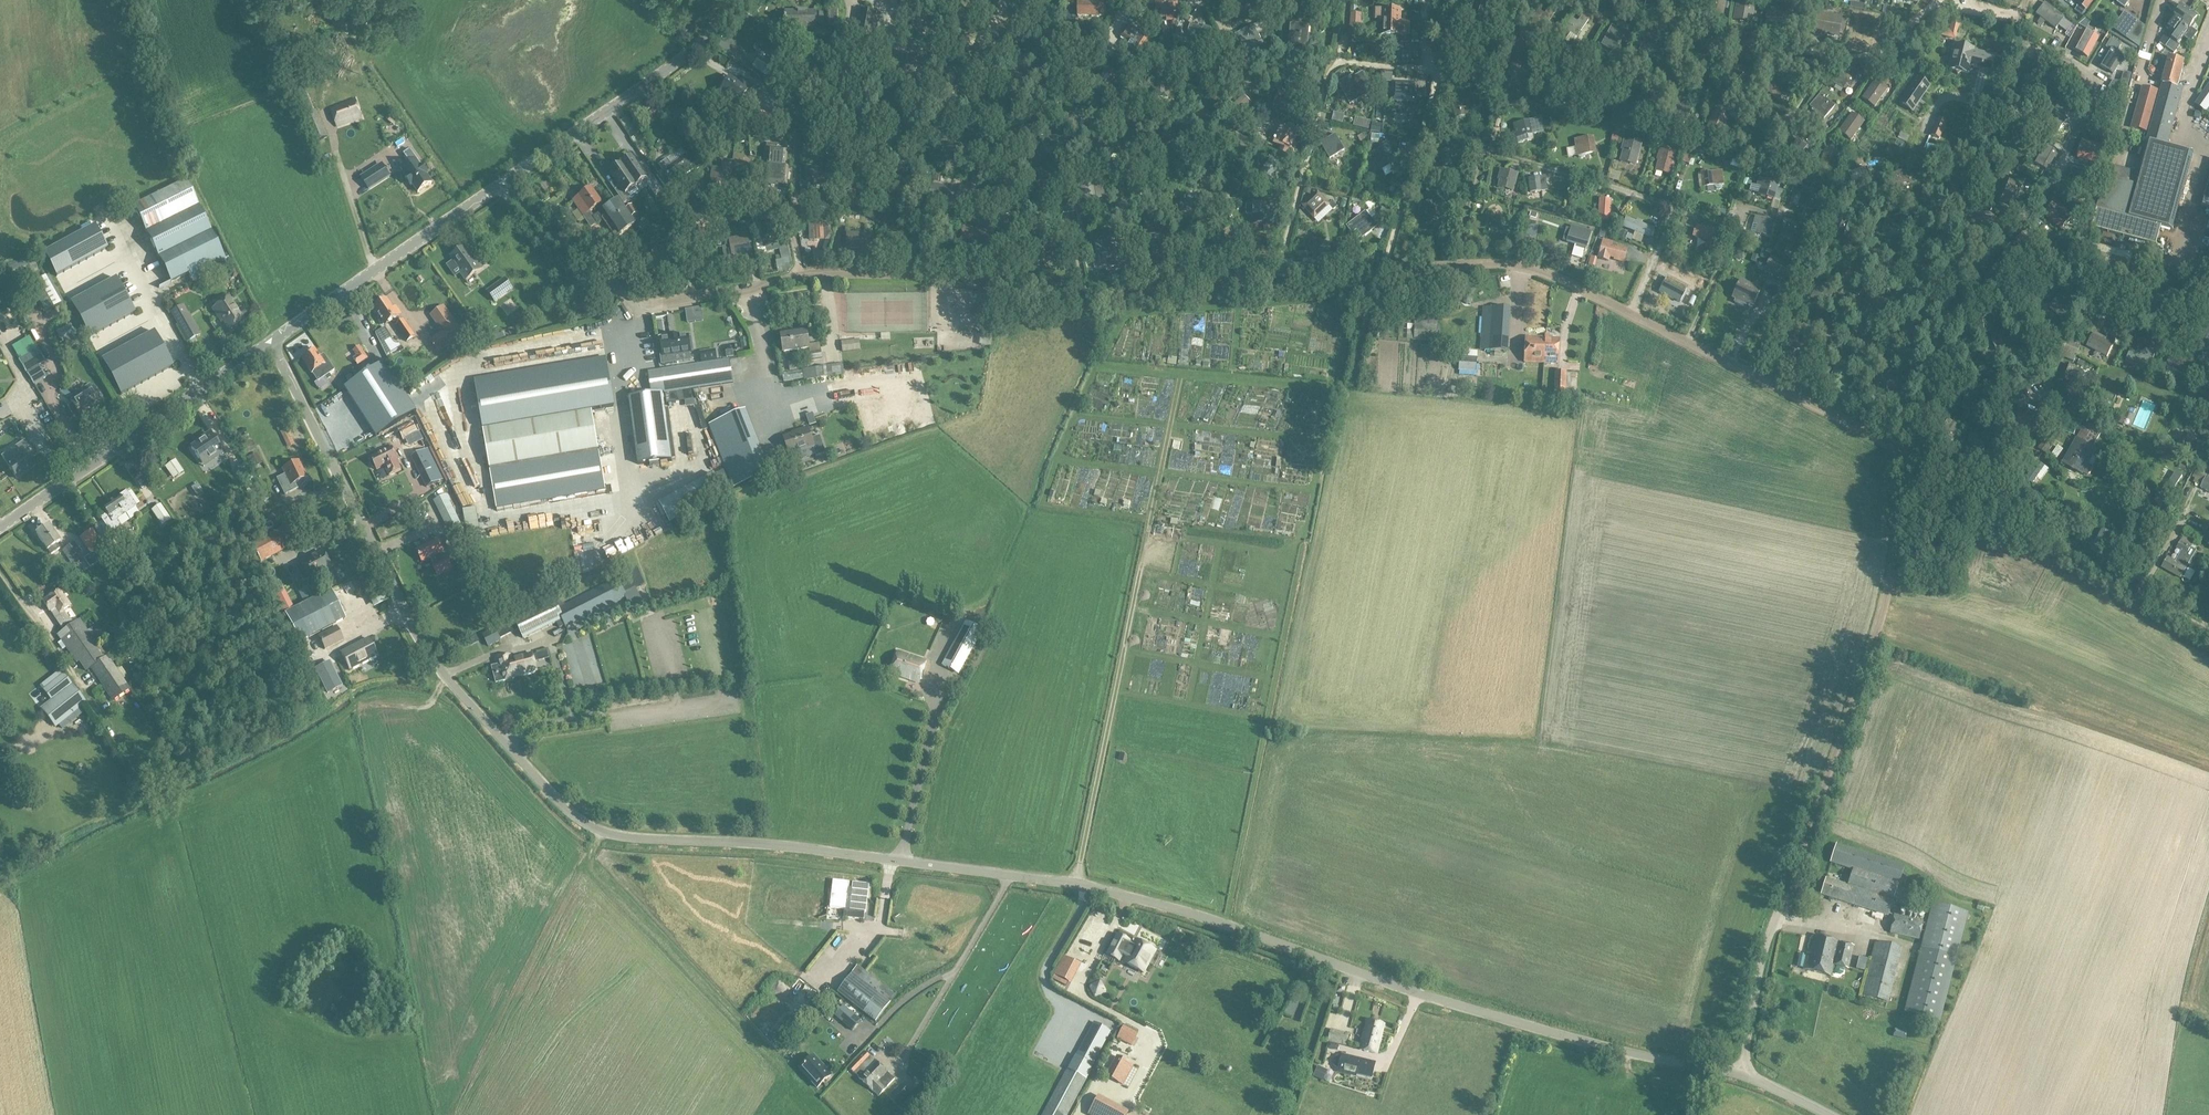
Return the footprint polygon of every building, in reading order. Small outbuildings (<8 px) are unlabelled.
[(1146,1),(1155,0),(1155,13),(1160,13),(1160,19),(1174,18),(1174,12),(1178,12),(1177,0),(1146,0),(1146,1)] [(1708,14),(1723,17),(1726,0),(1711,0),(1708,14)] [(1733,21),(1752,25),(1756,1),(1751,0),(1737,0),(1733,21)] [(2080,5),(2085,8),(2088,10),(2095,0),(2084,0),(2080,5)] [(2118,3),(2125,8),(2129,2),(2127,1),(2128,0),(2120,0),(2118,3)] [(2064,19),(2066,17),(2054,8),(2046,3),(2037,15),(2056,30),(2058,27),(2067,34),(2072,26),(2064,19)] [(1087,4),(1076,4),(1077,16),(1087,16),(1104,16),(1104,4),(1087,4)] [(1376,9),(1375,19),(1379,20),(1379,19),(1381,19),(1401,20),(1401,10),(1404,11),(1405,4),(1396,4),(1396,10),(1376,9)] [(1298,12),(1298,7),(1283,5),(1282,13),(1298,15),(1298,12)] [(1782,20),(1783,6),(1766,5),(1765,19),(1782,20)] [(2080,5),(2076,11),(2081,15),(2083,16),(2088,10),(2085,8),(2080,5)] [(2175,33),(2191,12),(2183,6),(2181,9),(2179,8),(2175,14),(2177,16),(2168,28),(2175,33)] [(785,12),(785,22),(786,22),(786,30),(798,30),(798,36),(807,36),(807,30),(815,30),(816,12),(785,12)] [(1813,33),(1839,37),(1842,20),(1842,16),(1817,12),(1814,26),(1813,33)] [(1934,27),(1941,17),(1935,12),(1927,21),(1934,27)] [(2125,12),(2116,24),(2130,33),(2138,22),(2125,12)] [(2191,12),(2175,33),(2176,35),(2171,41),(2170,40),(2166,46),(2175,53),(2180,45),(2179,44),(2185,37),(2191,42),(2197,34),(2192,30),(2196,25),(2194,24),(2199,17),(2191,12)] [(1351,13),(1350,25),(1361,26),(1361,13),(1351,13)] [(1572,18),(1559,36),(1566,41),(1570,34),(1577,39),(1589,21),(1582,16),(1578,22),(1572,18)] [(1370,27),(1370,39),(1382,39),(1382,35),(1409,36),(1410,21),(1408,21),(1401,20),(1381,19),(1381,20),(1370,27)] [(1605,31),(1598,44),(1608,50),(1612,43),(1619,47),(1630,27),(1622,23),(1619,30),(1612,26),(1608,33),(1605,31)] [(1128,24),(1119,37),(1127,42),(1124,46),(1137,55),(1149,38),(1128,24)] [(1956,39),(1959,26),(1951,24),(1950,30),(1942,28),(1940,35),(1956,39)] [(2130,33),(2116,24),(2113,29),(2126,39),(2130,33)] [(1212,45),(1214,40),(1210,38),(1212,30),(1202,27),(1202,28),(1190,25),(1187,33),(1198,36),(1196,42),(1205,45),(1206,43),(1212,45)] [(1289,42),(1288,51),(1306,52),(1308,26),(1293,25),(1291,42),(1289,42)] [(1247,30),(1235,36),(1243,51),(1254,45),(1262,42),(1254,26),(1247,30)] [(2045,27),(2042,33),(2050,37),(2053,31),(2045,27)] [(1450,32),(1440,29),(1438,38),(1448,40),(1450,32)] [(1640,48),(1638,54),(1653,60),(1655,54),(1662,57),(1663,58),(1667,49),(1674,53),(1679,42),(1671,39),(1649,29),(1640,48)] [(2098,37),(2084,29),(2073,49),(2088,56),(2098,37)] [(2122,45),(2112,39),(2106,48),(2109,50),(2099,65),(2114,74),(2124,58),(2117,53),(2122,45)] [(759,40),(754,50),(760,54),(757,59),(768,66),(774,71),(778,64),(779,64),(784,57),(781,55),(759,40)] [(1469,47),(1467,61),(1479,63),(1481,49),(1476,48),(1476,41),(1470,40),(1469,47)] [(1405,52),(1401,53),(1401,64),(1418,65),(1418,46),(1405,46),(1405,52)] [(1955,46),(1949,69),(1955,71),(1958,75),(1962,72),(1968,74),(1970,67),(1991,72),(1994,57),(1973,52),(1974,50),(1955,46)] [(2138,59),(2145,62),(2149,53),(2142,50),(2138,59)] [(1172,54),(1152,61),(1154,66),(1160,64),(1163,71),(1171,68),(1169,65),(1175,62),(1172,54)] [(855,56),(851,70),(859,73),(861,69),(867,71),(870,61),(855,56)] [(2111,179),(2106,177),(2092,228),(2156,246),(2161,227),(2172,230),(2193,155),(2194,155),(2194,154),(2167,147),(2183,90),(2177,88),(2184,63),(2171,59),(2163,84),(2135,185),(2111,179)] [(1517,82),(1518,78),(1519,79),(1524,65),(1513,61),(1508,74),(1512,76),(1511,80),(1517,82)] [(1860,73),(1843,63),(1832,83),(1844,90),(1847,85),(1852,87),(1853,86),(1860,74),(1860,73)] [(1237,79),(1235,92),(1243,93),(1244,88),(1255,91),(1257,83),(1258,78),(1242,75),(1243,73),(1239,72),(1237,79)] [(1350,105),(1373,92),(1362,72),(1355,76),(1353,74),(1338,83),(1350,105)] [(1569,81),(1564,79),(1565,79),(1553,74),(1548,88),(1559,92),(1562,86),(1566,88),(1569,81)] [(1792,95),(1788,91),(1789,89),(1776,77),(1765,89),(1778,101),(1782,97),(1786,101),(1792,95)] [(1917,77),(1899,104),(1912,113),(1931,86),(1917,77)] [(724,88),(718,98),(730,106),(733,102),(739,106),(740,105),(743,107),(746,101),(750,103),(751,101),(758,90),(746,81),(742,87),(730,79),(729,80),(727,79),(722,86),(724,88)] [(1876,81),(1863,99),(1875,107),(1887,89),(1876,81)] [(1393,82),(1392,102),(1414,103),(1415,83),(1393,82)] [(1154,84),(1152,98),(1168,99),(1170,85),(1154,84)] [(2196,104),(2207,112),(2208,109),(2208,85),(2196,104)] [(2158,91),(2140,87),(2129,128),(2146,133),(2158,91)] [(1303,101),(1281,89),(1272,106),(1294,118),(1303,101)] [(1822,92),(1809,107),(1824,120),(1835,107),(1826,99),(1828,97),(1822,92)] [(1641,94),(1631,114),(1640,118),(1646,105),(1653,108),(1656,101),(1641,94)] [(1228,99),(1223,104),(1234,116),(1238,114),(1240,116),(1253,104),(1245,95),(1233,106),(1228,99)] [(355,98),(330,107),(336,127),(362,119),(355,98)] [(1466,103),(1453,105),(1455,118),(1466,116),(1465,110),(1467,110),(1481,107),(1480,100),(1466,103)] [(836,108),(835,116),(840,117),(843,117),(842,120),(848,121),(852,121),(853,113),(851,113),(852,104),(836,102),(836,103),(836,108)] [(2046,115),(2042,119),(2057,131),(2061,127),(2071,114),(2056,102),(2052,107),(2046,115)] [(2095,106),(2089,128),(2106,132),(2112,110),(2095,106)] [(703,110),(699,122),(708,125),(712,112),(703,110)] [(685,111),(673,122),(687,138),(700,126),(685,111)] [(758,111),(755,123),(783,129),(783,128),(785,121),(785,120),(772,117),(772,114),(758,111)] [(1721,143),(1726,127),(1729,116),(1712,111),(1704,138),(1721,143)] [(1852,113),(1838,132),(1851,142),(1865,122),(1852,113)] [(1939,138),(1947,120),(1938,116),(1930,134),(1939,138)] [(1355,118),(1353,126),(1368,130),(1371,121),(1355,118)] [(785,121),(783,128),(790,130),(792,123),(785,121)] [(1533,121),(1514,125),(1517,138),(1532,135),(1532,134),(1536,133),(1533,121)] [(1372,123),(1371,132),(1380,134),(1382,125),(1372,123)] [(1290,128),(1287,127),(1286,128),(1280,126),(1273,144),(1283,148),(1284,146),(1291,150),(1299,131),(1290,128)] [(2039,136),(2021,129),(2018,138),(2036,144),(2039,136)] [(851,146),(851,150),(856,150),(869,151),(869,136),(865,135),(856,135),(856,146),(851,146)] [(1335,135),(1321,143),(1330,159),(1344,150),(1335,135)] [(1592,137),(1575,140),(1576,148),(1578,156),(1579,158),(1581,158),(1583,158),(1585,157),(1585,155),(1595,154),(1592,137)] [(1636,138),(1635,144),(1624,141),(1623,147),(1624,147),(1620,162),(1627,164),(1627,162),(1636,165),(1641,145),(1639,145),(1641,140),(1636,138)] [(1798,139),(1787,152),(1797,160),(1807,147),(1798,139)] [(2101,140),(2095,154),(2104,158),(2111,145),(2101,140)] [(1160,141),(1160,153),(1178,153),(1178,142),(1160,141)] [(767,147),(763,185),(788,188),(789,167),(787,167),(788,149),(780,148),(780,145),(767,144),(767,147)] [(2120,144),(2114,159),(2129,164),(2135,149),(2120,144)] [(1388,145),(1373,154),(1377,161),(1382,169),(1386,176),(1389,175),(1393,172),(1391,169),(1389,165),(1395,162),(1396,161),(1388,145)] [(2042,145),(2036,156),(2051,164),(2057,152),(2042,145)] [(1693,148),(1687,146),(1684,156),(1690,158),(1693,148)] [(1826,147),(1817,170),(1831,175),(1840,153),(1826,147)] [(411,164),(402,171),(406,177),(405,178),(410,187),(412,185),(418,193),(432,183),(427,175),(428,174),(423,166),(421,167),(416,161),(418,160),(411,149),(404,154),(411,164)] [(1453,149),(1440,153),(1444,166),(1454,163),(1452,157),(1455,156),(1453,149)] [(658,177),(666,189),(668,188),(694,169),(691,165),(681,151),(659,166),(663,171),(658,174),(659,176),(658,177)] [(1660,157),(1656,172),(1662,174),(1663,172),(1671,174),(1676,155),(1660,151),(1658,156),(1660,157)] [(712,168),(709,185),(720,187),(720,183),(730,185),(733,171),(745,173),(742,191),(752,193),(756,165),(743,163),(744,156),(733,154),(732,162),(720,160),(719,169),(712,168)] [(622,166),(636,187),(645,181),(654,194),(662,189),(647,168),(642,172),(633,158),(629,160),(628,159),(624,162),(624,164),(622,166)] [(1272,159),(1260,175),(1269,181),(1281,166),(1272,159)] [(627,193),(636,187),(622,166),(619,167),(618,166),(613,170),(614,171),(611,173),(620,187),(615,190),(624,204),(631,200),(627,193)] [(1995,175),(2008,180),(2012,172),(1998,166),(1995,175)] [(2135,185),(2139,173),(2125,169),(2113,166),(2111,179),(2135,185)] [(2084,171),(2069,167),(2063,186),(2078,191),(2084,171)] [(383,168),(364,180),(369,188),(388,175),(383,168)] [(820,168),(806,169),(807,182),(813,182),(813,188),(833,186),(832,170),(820,171),(820,168)] [(1865,169),(1849,176),(1853,184),(1860,181),(1864,190),(1873,186),(1865,169)] [(1701,171),(1702,175),(1703,188),(1720,186),(1725,185),(1723,170),(1710,172),(1710,170),(1701,171)] [(1501,177),(1498,188),(1505,190),(1505,188),(1513,190),(1517,175),(1501,171),(1499,176),(1501,177)] [(1611,172),(1608,180),(1619,183),(1621,174),(1611,172)] [(1893,172),(1893,202),(1902,202),(1902,184),(1912,184),(1912,172),(1893,172)] [(1535,175),(1535,189),(1545,189),(1544,175),(1535,175)] [(1550,176),(1546,187),(1560,191),(1559,198),(1568,200),(1572,183),(1550,176)] [(1759,179),(1757,186),(1761,187),(1759,196),(1774,200),(1774,199),(1780,201),(1783,191),(1777,189),(1778,185),(1759,179)] [(2013,208),(2022,187),(2006,180),(1997,201),(2013,208)] [(183,181),(133,207),(171,282),(188,274),(192,282),(227,264),(220,250),(185,181),(183,181)] [(893,181),(886,190),(898,201),(905,192),(893,181)] [(1785,186),(1796,189),(1797,184),(1786,181),(1785,186)] [(1097,184),(1079,187),(1082,208),(1100,206),(1099,199),(1105,198),(1103,183),(1097,184)] [(629,216),(619,202),(606,212),(605,211),(594,218),(591,213),(603,205),(592,189),(580,198),(584,203),(578,207),(587,220),(592,227),(604,219),(617,239),(640,222),(636,217),(631,220),(629,216)] [(1275,189),(1273,196),(1281,198),(1283,191),(1275,189)] [(1317,190),(1301,205),(1314,219),(1320,214),(1326,209),(1329,206),(1333,210),(1337,206),(1332,201),(1329,203),(1317,190)] [(546,202),(550,199),(542,191),(539,194),(546,202)] [(1145,191),(1127,196),(1130,209),(1145,205),(1144,200),(1147,199),(1145,191)] [(1798,191),(1796,197),(1801,199),(1798,207),(1813,211),(1814,210),(1819,211),(1822,201),(1817,200),(1818,196),(1798,191)] [(1374,198),(1367,204),(1366,205),(1369,210),(1370,209),(1378,203),(1374,198)] [(705,201),(687,208),(693,225),(711,218),(705,201)] [(1181,201),(1180,212),(1199,213),(1200,202),(1181,201)] [(1434,201),(1424,204),(1422,205),(1424,212),(1427,211),(1429,217),(1431,222),(1438,219),(1436,214),(1439,213),(1434,201)] [(1600,201),(1598,221),(1609,222),(1611,201),(1600,201)] [(2056,202),(2045,215),(2062,229),(2072,216),(2056,202)] [(1246,203),(1246,215),(1253,215),(1253,224),(1255,224),(1266,223),(1270,224),(1270,203),(1246,203)] [(1389,213),(1394,215),(1397,208),(1383,205),(1381,211),(1389,213)] [(1491,209),(1491,223),(1499,223),(1500,209),(1491,209)] [(1368,212),(1348,227),(1353,233),(1360,228),(1366,236),(1379,226),(1368,212)] [(1755,218),(1753,224),(1758,225),(1755,234),(1770,238),(1774,223),(1755,218)] [(1886,218),(1882,231),(1881,236),(1887,238),(1888,236),(1888,233),(1890,227),(1900,230),(1902,222),(1886,218)] [(1634,233),(1643,236),(1651,239),(1655,230),(1626,219),(1622,228),(1634,233)] [(832,222),(809,222),(809,232),(809,240),(815,240),(825,239),(826,239),(831,234),(833,234),(832,222)] [(1827,237),(1835,241),(1841,225),(1832,222),(1827,237)] [(774,224),(760,227),(760,228),(764,248),(780,244),(783,243),(781,235),(778,236),(774,224)] [(1721,232),(1697,224),(1693,237),(1707,242),(1705,249),(1715,253),(1721,232)] [(1787,224),(1784,230),(1788,232),(1784,240),(1790,243),(1789,247),(1797,250),(1798,246),(1804,232),(1787,224)] [(1857,227),(1849,224),(1843,238),(1851,241),(1857,227)] [(56,276),(107,248),(95,225),(43,253),(56,276)] [(1571,225),(1566,243),(1587,249),(1592,231),(1571,225)] [(962,227),(960,238),(970,240),(982,242),(982,244),(991,246),(991,243),(993,233),(984,231),(984,232),(972,229),(962,227)] [(1626,239),(1626,238),(1628,234),(1628,233),(1622,230),(1619,236),(1626,239)] [(728,248),(724,249),(726,263),(738,261),(753,259),(752,255),(750,244),(752,243),(750,232),(742,233),(742,236),(732,238),(728,239),(725,239),(727,243),(728,248)] [(847,236),(847,249),(866,249),(866,236),(847,236)] [(1077,251),(1089,249),(1087,237),(1075,240),(1077,251)] [(1109,238),(1091,241),(1094,261),(1107,259),(1108,266),(1108,267),(1122,265),(1119,249),(1111,250),(1109,238)] [(1922,246),(1918,251),(1924,256),(1927,252),(1935,258),(1942,250),(1927,238),(1922,246)] [(1625,264),(1628,250),(1617,247),(1617,248),(1613,247),(1614,243),(1603,240),(1598,259),(1609,262),(1610,258),(1614,259),(1613,261),(1625,264)] [(627,243),(607,256),(614,267),(635,254),(627,243)] [(1217,243),(1193,247),(1195,258),(1219,253),(1217,243)] [(2127,280),(2134,255),(2090,244),(2084,268),(2127,280)] [(464,248),(452,257),(463,273),(461,274),(466,281),(474,275),(474,274),(482,269),(471,254),(470,254),(468,254),(464,248)] [(1321,265),(1338,263),(1337,253),(1320,255),(1321,265)] [(33,283),(44,277),(42,271),(38,272),(32,256),(8,265),(14,281),(24,278),(25,277),(27,278),(33,283)] [(665,259),(666,273),(679,272),(678,256),(668,256),(668,258),(665,259)] [(665,259),(653,259),(654,274),(666,273),(665,259)] [(2070,259),(2060,272),(2069,279),(2078,266),(2070,259)] [(1771,260),(1765,273),(1785,283),(1792,270),(1771,260)] [(749,273),(747,265),(739,266),(741,274),(749,273)] [(2203,273),(2199,276),(2202,279),(2200,280),(2202,283),(2208,278),(2203,273)] [(1672,276),(1665,291),(1682,299),(1689,284),(1672,276)] [(61,305),(46,277),(44,277),(33,284),(30,286),(45,313),(61,305)] [(90,338),(135,313),(116,278),(70,303),(90,338)] [(505,279),(487,292),(494,303),(512,290),(505,279)] [(1741,281),(1732,298),(1752,308),(1761,290),(1741,281)] [(1812,296),(1809,300),(1817,304),(1821,296),(1830,301),(1835,292),(1818,283),(1812,296)] [(511,312),(520,305),(513,296),(504,303),(511,312)] [(231,297),(214,308),(220,317),(222,316),(230,329),(245,320),(231,297)] [(2069,305),(2067,307),(2066,306),(2061,301),(2061,302),(2057,298),(2048,308),(2051,310),(2061,320),(2070,311),(2070,310),(2072,308),(2069,305)] [(404,320),(402,322),(398,317),(401,315),(396,308),(394,310),(387,301),(374,310),(385,326),(392,321),(396,326),(407,342),(415,337),(404,320)] [(623,317),(630,311),(622,303),(615,309),(623,317)] [(1809,312),(1814,309),(1812,303),(1806,306),(1809,312)] [(180,329),(193,322),(183,305),(170,312),(180,329)] [(438,311),(434,314),(447,334),(432,344),(430,345),(437,354),(463,336),(460,331),(444,307),(438,311)] [(1481,328),(1509,330),(1511,308),(1491,307),(1491,308),(1482,308),(1481,328)] [(1910,320),(1896,335),(1899,337),(1901,336),(1904,338),(1909,333),(1916,340),(1923,332),(1910,320)] [(526,326),(522,321),(518,324),(522,329),(526,326)] [(68,325),(56,331),(62,342),(74,335),(68,325)] [(1422,325),(1415,325),(1414,325),(1414,340),(1436,341),(1437,326),(1429,325),(1422,325)] [(2200,342),(2208,346),(2208,344),(2208,325),(2200,342)] [(497,328),(490,332),(493,338),(494,338),(496,343),(507,340),(504,333),(501,335),(497,328)] [(1481,328),(1479,350),(1508,352),(1509,330),(1481,328)] [(121,395),(175,366),(155,331),(102,360),(121,395)] [(809,349),(808,345),(806,332),(781,336),(784,353),(809,349)] [(2095,334),(2088,347),(2107,358),(2114,345),(2095,334)] [(1546,335),(1545,338),(1544,364),(1558,364),(1559,339),(1550,339),(1550,336),(1546,335)] [(661,341),(658,341),(662,365),(674,363),(673,356),(691,353),(690,351),(693,350),(691,337),(688,338),(688,336),(661,340),(661,341)] [(2143,337),(2141,342),(2150,346),(2152,341),(2143,337)] [(1544,364),(1545,338),(1526,338),(1525,363),(1544,364)] [(860,340),(844,342),(841,342),(842,351),(861,349),(860,340)] [(2066,340),(2059,357),(2074,363),(2081,345),(2066,340)] [(810,353),(821,351),(820,344),(808,345),(809,349),(810,353)] [(2138,345),(2133,358),(2146,363),(2151,350),(2138,345)] [(26,373),(38,366),(45,361),(38,349),(37,350),(19,360),(26,373)] [(715,349),(698,352),(700,361),(700,363),(717,361),(717,358),(715,349)] [(325,355),(320,358),(315,350),(303,358),(318,382),(335,370),(325,355)] [(821,351),(810,353),(807,353),(809,361),(822,359),(821,351)] [(363,352),(357,356),(354,358),(358,365),(367,358),(363,352)] [(2191,358),(2189,363),(2195,366),(2197,361),(2199,356),(2195,354),(2193,358),(2191,358)] [(497,375),(476,378),(485,430),(617,407),(608,357),(497,376),(497,375)] [(1459,357),(1458,371),(1476,372),(1477,358),(1459,357)] [(2174,358),(2170,365),(2184,372),(2182,378),(2190,382),(2193,377),(2195,378),(2199,369),(2174,358)] [(730,360),(648,372),(651,395),(664,393),(664,394),(679,392),(734,383),(730,360)] [(1838,362),(1831,376),(1838,379),(1841,374),(1850,378),(1854,369),(1845,365),(1838,362)] [(413,405),(405,393),(385,363),(350,389),(380,434),(418,412),(416,409),(413,405)] [(2075,374),(2077,368),(2073,366),(2066,364),(2065,363),(2060,378),(2075,384),(2079,375),(2075,374)] [(40,366),(27,373),(33,385),(46,377),(40,366)] [(816,368),(802,370),(804,381),(817,379),(827,378),(826,367),(816,368)] [(794,372),(782,374),(784,383),(803,380),(802,371),(794,372)] [(1555,372),(1554,401),(1565,402),(1567,373),(1555,372)] [(437,373),(405,393),(413,405),(445,385),(437,373)] [(70,397),(70,399),(71,401),(70,401),(74,407),(71,408),(74,414),(77,412),(80,417),(81,417),(82,418),(84,419),(90,415),(91,413),(88,409),(93,406),(94,408),(102,403),(92,387),(77,397),(76,395),(73,395),(70,397)] [(663,395),(629,399),(638,465),(672,460),(663,395)] [(64,398),(55,402),(62,413),(70,408),(64,398)] [(684,402),(685,423),(694,422),(692,401),(684,402)] [(328,413),(331,418),(344,410),(341,405),(328,413)] [(1954,407),(1948,418),(1954,421),(1959,410),(1954,407)] [(742,412),(717,422),(742,484),(767,475),(742,412)] [(592,413),(483,432),(489,470),(599,451),(592,413)] [(813,413),(806,415),(809,426),(816,424),(813,413)] [(2027,437),(2031,438),(2037,421),(2019,415),(2015,426),(2029,431),(2027,437)] [(2123,418),(2119,428),(2122,429),(2123,426),(2125,426),(2127,419),(2123,418)] [(242,457),(237,448),(235,449),(220,424),(210,430),(225,455),(224,456),(243,485),(253,479),(241,457),(242,457)] [(700,432),(699,424),(691,424),(692,440),(697,440),(697,432),(700,432)] [(424,428),(416,430),(414,425),(404,428),(413,452),(430,446),(424,428)] [(2086,425),(2064,464),(2083,475),(2084,474),(2089,476),(2093,470),(2088,467),(2093,458),(2089,455),(2101,433),(2086,425)] [(288,429),(281,432),(289,447),(295,444),(288,429)] [(820,436),(811,439),(807,429),(797,432),(797,434),(784,438),(789,455),(813,448),(816,457),(826,454),(820,436)] [(2203,429),(2200,435),(2206,438),(2208,432),(2203,429)] [(1974,432),(1967,444),(1982,452),(1988,440),(1974,432)] [(241,444),(250,440),(248,434),(238,438),(241,444)] [(200,465),(220,451),(210,436),(190,449),(200,465)] [(2046,438),(2038,449),(2047,455),(2055,444),(2046,438)] [(2182,438),(2176,450),(2188,456),(2194,444),(2182,438)] [(252,440),(237,448),(242,457),(256,450),(252,440)] [(24,441),(2,456),(9,466),(8,466),(17,478),(32,468),(36,465),(30,457),(26,460),(21,452),(29,447),(24,441)] [(393,448),(371,458),(376,470),(385,466),(390,476),(401,470),(397,460),(398,459),(393,448)] [(605,490),(599,451),(489,470),(496,509),(605,490)] [(257,453),(249,457),(254,467),(262,463),(257,453)] [(284,473),(276,477),(284,495),(297,489),(294,484),(306,478),(297,460),(281,468),(284,473)] [(183,472),(175,461),(166,466),(174,478),(183,472)] [(2038,461),(2025,479),(2033,484),(2046,466),(2038,461)] [(739,483),(734,470),(724,474),(728,487),(739,483)] [(2194,483),(2203,487),(2202,488),(2208,492),(2208,476),(2199,472),(2194,483)] [(715,476),(679,495),(661,505),(671,523),(724,495),(715,476)] [(666,489),(665,483),(646,486),(647,492),(666,489)] [(202,492),(198,484),(192,488),(197,495),(202,492)] [(103,508),(108,516),(102,521),(114,538),(123,532),(123,529),(117,520),(136,507),(136,506),(140,504),(131,490),(126,493),(126,492),(103,508)] [(263,493),(253,499),(258,506),(268,500),(263,493)] [(446,495),(433,501),(452,538),(464,532),(446,495)] [(2167,504),(2161,497),(2156,501),(2162,509),(2167,504)] [(306,500),(293,506),(297,514),(309,509),(306,500)] [(159,506),(152,510),(159,522),(166,517),(159,506)] [(287,506),(268,515),(273,526),(292,518),(287,506)] [(60,549),(57,544),(59,542),(48,526),(36,534),(47,550),(51,555),(60,549)] [(2106,526),(2094,549),(2102,553),(2114,530),(2106,526)] [(285,527),(252,544),(261,562),(294,544),(285,527)] [(92,530),(80,538),(92,555),(104,547),(92,530)] [(438,540),(417,550),(423,562),(430,559),(433,565),(433,566),(438,576),(453,568),(448,559),(444,552),(438,540)] [(75,542),(62,550),(71,564),(79,558),(77,555),(81,552),(75,542)] [(2135,552),(2128,567),(2136,570),(2146,548),(2138,544),(2138,545),(2133,543),(2130,550),(2135,552)] [(2168,559),(2163,568),(2181,578),(2191,561),(2186,558),(2191,549),(2181,543),(2178,549),(2184,552),(2177,564),(2168,559)] [(126,550),(116,557),(126,571),(136,564),(126,550)] [(323,553),(301,564),(308,579),(330,569),(323,553)] [(629,591),(644,585),(637,568),(623,573),(625,579),(629,591)] [(134,569),(128,572),(133,580),(138,577),(134,569)] [(120,573),(114,576),(119,584),(125,580),(120,573)] [(555,599),(553,600),(520,616),(513,619),(523,638),(524,640),(531,636),(534,635),(538,633),(557,623),(563,621),(565,625),(566,627),(627,597),(626,595),(617,578),(564,605),(559,607),(555,599)] [(82,589),(88,594),(91,590),(85,585),(82,589)] [(307,587),(299,591),(303,599),(311,595),(307,587)] [(283,612),(284,611),(290,608),(279,589),(272,592),(283,612)] [(63,630),(73,624),(67,618),(62,611),(70,606),(60,590),(42,601),(49,612),(50,611),(63,630)] [(330,590),(303,604),(318,633),(345,619),(330,590)] [(377,601),(384,597),(380,590),(373,593),(377,601)] [(638,590),(626,595),(627,597),(634,611),(645,606),(638,590)] [(921,612),(899,602),(895,609),(918,620),(921,612)] [(942,622),(943,619),(942,616),(938,614),(935,616),(933,619),(935,622),(938,624),(942,622)] [(73,624),(63,630),(57,635),(77,664),(79,662),(86,672),(90,668),(113,701),(130,689),(107,655),(101,646),(99,647),(79,619),(73,624)] [(983,628),(966,619),(942,665),(959,674),(983,628)] [(336,627),(318,636),(325,650),(343,641),(336,627)] [(486,643),(499,637),(495,627),(482,634),(486,643)] [(317,633),(299,641),(328,701),(329,701),(346,692),(325,650),(318,636),(317,633)] [(368,639),(341,653),(349,670),(377,656),(368,639)] [(898,652),(891,674),(919,684),(926,661),(898,652)] [(513,679),(513,677),(536,671),(532,654),(512,659),(511,655),(496,659),(497,666),(493,667),(497,682),(505,680),(506,681),(513,679)] [(64,674),(63,674),(52,683),(60,693),(57,696),(55,694),(53,695),(55,697),(50,701),(43,706),(58,725),(62,730),(80,715),(90,708),(86,703),(87,703),(64,674)] [(138,676),(136,679),(135,681),(140,684),(142,685),(145,679),(144,678),(138,675),(138,676)] [(1900,884),(1905,867),(1837,844),(1830,864),(1851,870),(1853,871),(1854,869),(1900,884)] [(1899,884),(1900,884),(1854,869),(1853,871),(1848,886),(1894,901),(1899,884)] [(1822,894),(1889,916),(1894,901),(1848,886),(1827,879),(1822,894)] [(833,881),(830,907),(845,909),(843,918),(864,920),(865,912),(866,912),(869,885),(853,883),(852,888),(849,888),(850,882),(833,881)] [(1956,957),(1968,914),(1932,904),(1921,948),(1956,957)] [(1894,915),(1890,934),(1920,941),(1924,922),(1894,915)] [(1128,966),(1138,971),(1145,975),(1157,952),(1136,941),(1133,946),(1129,944),(1130,942),(1117,935),(1106,955),(1120,962),(1121,959),(1129,963),(1128,966)] [(1853,947),(1839,943),(1815,936),(1810,955),(1807,954),(1803,969),(1831,976),(1834,966),(1848,969),(1853,947)] [(1876,942),(1862,996),(1888,1002),(1901,949),(1876,942)] [(1921,948),(1904,1013),(1940,1023),(1956,957),(1921,948)] [(1059,955),(1052,976),(1069,982),(1077,961),(1059,955)] [(897,998),(861,970),(857,967),(838,991),(877,1023),(897,998)] [(1089,988),(1091,994),(1099,991),(1097,985),(1089,988)] [(845,1005),(837,1016),(853,1029),(862,1020),(845,1005)] [(1070,1051),(1080,1027),(1066,1021),(1056,1046),(1070,1051)] [(1360,1050),(1377,1054),(1384,1025),(1367,1021),(1360,1050)] [(1043,1114),(1068,1114),(1073,1106),(1091,1072),(1090,1072),(1111,1032),(1094,1023),(1077,1054),(1076,1054),(1067,1070),(1053,1095),(1043,1114)] [(1137,1036),(1123,1028),(1118,1038),(1132,1045),(1137,1036)] [(1905,1039),(1907,1032),(1896,1029),(1894,1036),(1905,1039)] [(1331,1030),(1328,1041),(1329,1042),(1346,1046),(1348,1035),(1331,1030)] [(865,1052),(849,1069),(879,1096),(895,1080),(886,1071),(874,1060),(874,1061),(870,1057),(865,1052)] [(1339,1068),(1339,1070),(1371,1078),(1375,1063),(1342,1055),(1342,1057),(1339,1068)] [(814,1057),(800,1070),(818,1089),(832,1076),(814,1057)] [(1108,1078),(1123,1086),(1133,1065),(1119,1058),(1108,1078)] [(1320,1079),(1324,1069),(1318,1066),(1313,1076),(1320,1079)] [(889,1099),(905,1114),(908,1114),(919,1103),(901,1086),(889,1099)] [(1096,1099),(1089,1114),(1125,1114),(1126,1113),(1096,1099)]
